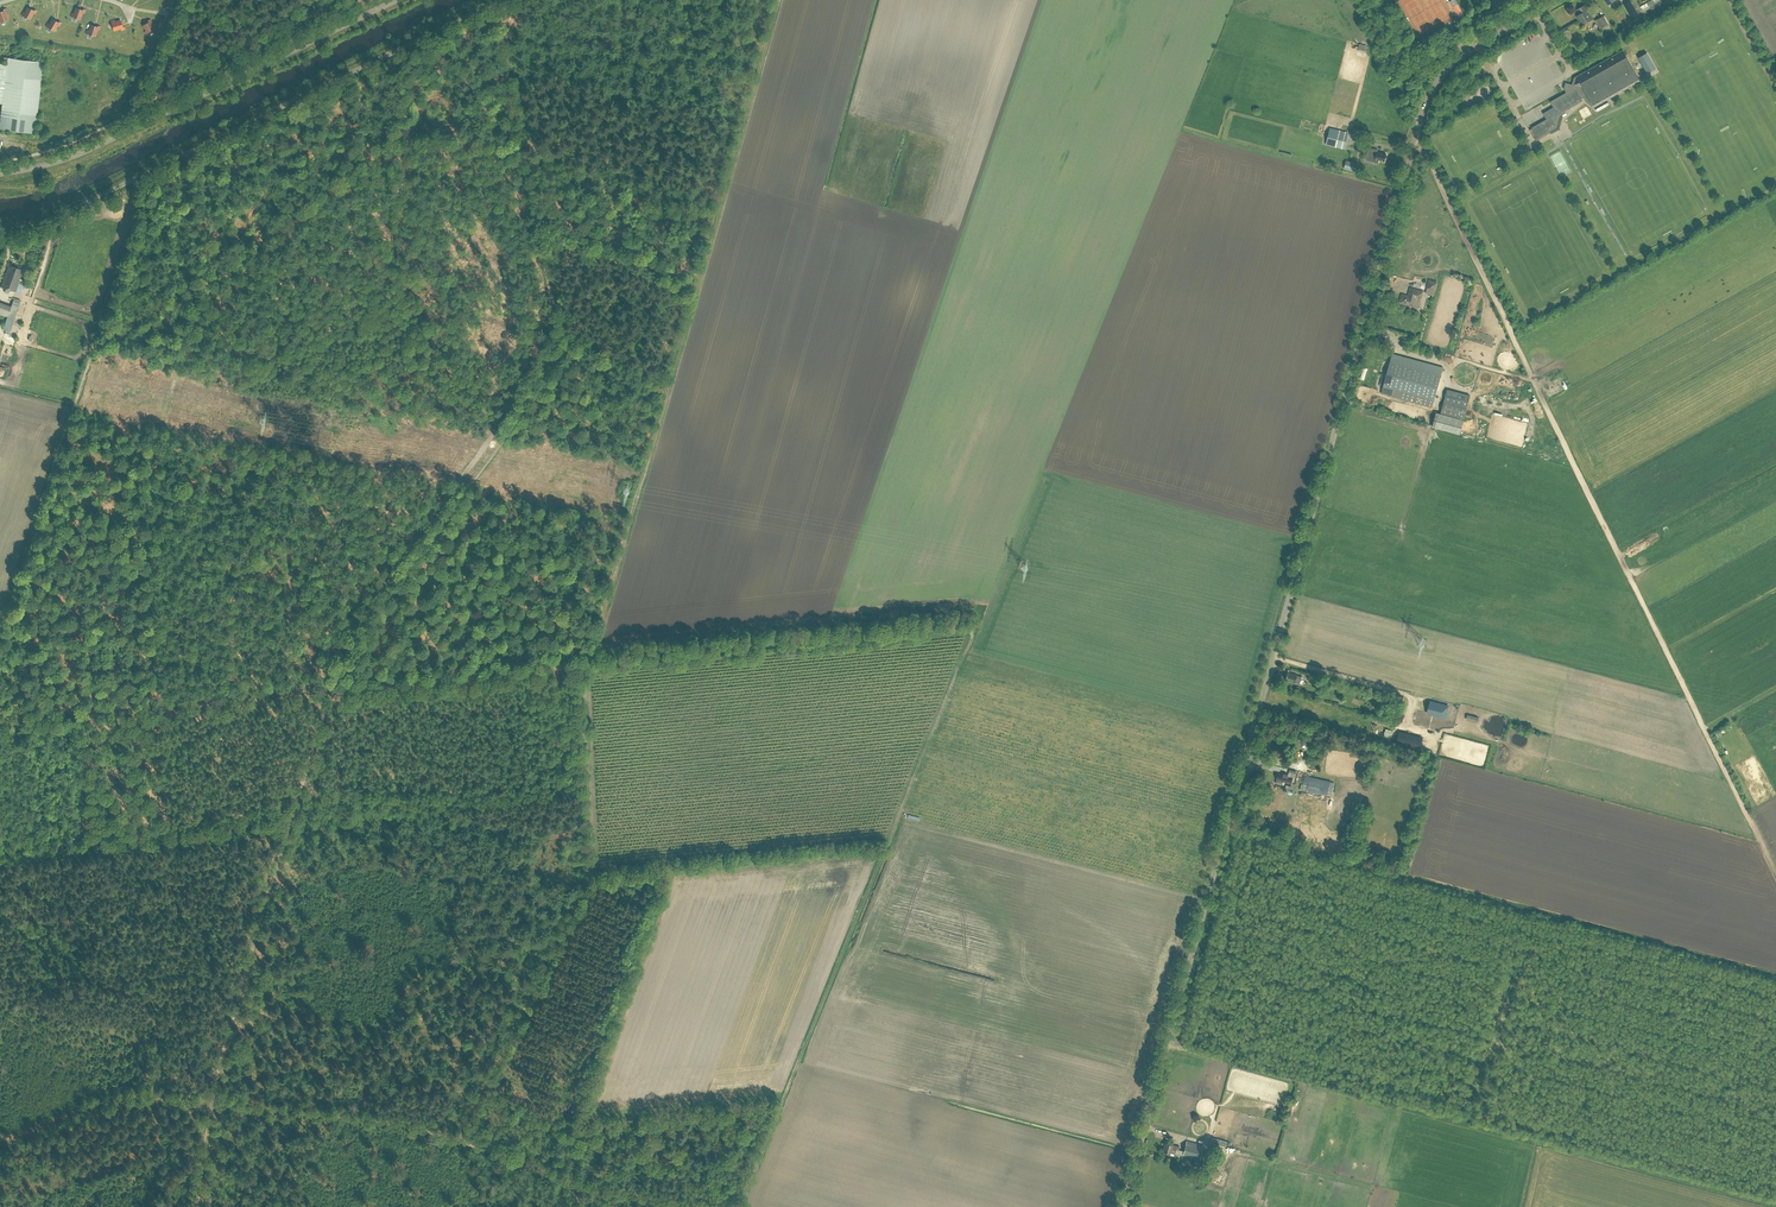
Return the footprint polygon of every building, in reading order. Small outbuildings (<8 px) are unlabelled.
[(1640,6),(1643,12),(1650,8),(1649,5),(1658,0),(1651,0),(1640,6)] [(1463,14),(1458,4),(1453,7),(1458,17),(1463,14)] [(1593,19),(1585,4),(1577,9),(1580,14),(1576,15),(1582,25),(1593,19)] [(1633,5),(1627,9),(1633,20),(1639,16),(1633,5)] [(21,15),(30,19),(33,13),(35,14),(37,10),(34,9),(33,10),(27,7),(25,13),(23,12),(21,15)] [(71,16),(80,19),(82,13),(84,13),(85,10),(82,9),(82,10),(76,8),(74,13),(72,13),(71,16)] [(1610,27),(1603,15),(1595,20),(1599,29),(1605,26),(1607,29),(1610,27)] [(46,26),(54,31),(58,25),(59,26),(61,23),(59,21),(58,22),(52,19),(49,24),(47,23),(46,26)] [(146,35),(154,29),(151,23),(152,22),(150,19),(148,21),(148,22),(143,26),(146,31),(144,32),(146,35)] [(111,21),(114,30),(121,28),(121,30),(125,29),(124,26),(123,27),(121,20),(115,22),(114,20),(111,21)] [(86,33),(95,36),(97,29),(99,30),(100,26),(97,25),(97,27),(90,25),(89,31),(87,30),(86,33)] [(1366,45),(1359,44),(1359,46),(1356,46),(1356,49),(1358,49),(1358,51),(1365,52),(1366,45)] [(1641,80),(1623,49),(1574,77),(1572,86),(1565,85),(1564,88),(1567,93),(1552,101),(1555,107),(1544,113),(1547,119),(1533,127),(1538,137),(1556,126),(1559,115),(1565,112),(1563,110),(1581,100),(1580,98),(1587,94),(1594,106),(1641,80)] [(0,122),(0,129),(35,133),(44,62),(8,58),(7,65),(0,64),(0,103),(2,104),(0,122)] [(1326,144),(1345,149),(1348,136),(1329,131),(1326,144)] [(1370,157),(1369,159),(1379,162),(1379,160),(1385,161),(1386,154),(1377,151),(1378,149),(1372,148),(1370,157)] [(1359,163),(1346,160),(1344,168),(1357,172),(1359,163)] [(22,269),(9,265),(1,287),(15,292),(21,275),(20,275),(21,274),(20,274),(22,269)] [(1429,280),(1427,288),(1435,290),(1437,282),(1429,280)] [(1419,308),(1423,292),(1411,289),(1408,297),(1402,295),(1400,303),(1419,308)] [(0,302),(0,315),(7,317),(14,320),(20,303),(13,301),(11,306),(0,302)] [(1443,368),(1392,354),(1383,386),(1434,400),(1443,368)] [(1470,395),(1447,389),(1444,401),(1467,407),(1470,395)] [(1444,401),(1441,413),(1464,420),(1467,408),(1444,401)] [(1302,676),(1288,672),(1286,680),(1300,683),(1302,676)] [(1430,701),(1427,713),(1445,718),(1449,705),(1430,701)] [(1479,717),(1468,714),(1466,720),(1478,723),(1479,717)] [(1399,732),(1396,743),(1419,749),(1422,738),(1399,732)] [(1288,774),(1284,773),(1283,776),(1278,774),(1276,783),(1280,784),(1281,780),(1291,783),(1293,778),(1288,777),(1288,774)] [(1334,782),(1305,776),(1303,784),(1309,785),(1308,789),(1331,795),(1334,782)] [(1203,1144),(1187,1140),(1183,1155),(1199,1159),(1203,1144)] [(1172,1144),(1165,1142),(1163,1151),(1170,1153),(1170,1152),(1175,1153),(1176,1148),(1179,1149),(1180,1146),(1172,1144)] [(1222,1159),(1217,1157),(1210,1169),(1215,1172),(1222,1159)] [(1219,1186),(1222,1177),(1215,1175),(1212,1184),(1219,1186)]
